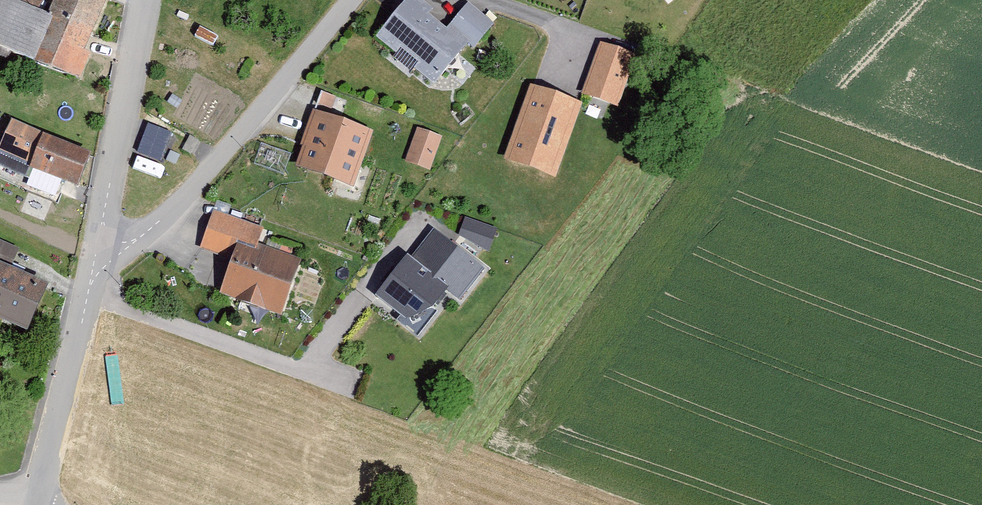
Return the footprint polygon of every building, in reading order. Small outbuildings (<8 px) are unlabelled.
[(0,7),(0,51),(80,85),(91,60),(85,58),(107,5),(96,0),(57,0),(48,21),(37,16),(44,0),(4,0),(0,7)] [(469,6),(447,33),(430,19),(435,13),(419,0),(409,0),(376,39),(435,88),(469,48),(475,51),(495,27),(469,6)] [(600,45),(582,98),(619,111),(637,59),(600,45)] [(583,106),(531,88),(504,164),(557,182),(583,106)] [(374,136),(315,113),(301,148),(303,149),(295,171),(353,191),(374,136)] [(12,124),(0,149),(0,168),(27,181),(30,172),(78,191),(92,158),(12,124)] [(172,135),(148,127),(138,155),(161,165),(172,135)] [(419,131),(407,166),(429,174),(441,138),(419,131)] [(264,232),(215,213),(201,252),(233,263),(221,297),(282,320),(302,262),(259,248),(264,232)] [(459,238),(489,255),(498,232),(465,219),(459,238)] [(484,272),(435,233),(411,263),(408,261),(376,302),(400,322),(398,325),(418,342),(437,318),(434,316),(448,295),(460,302),(484,272)] [(0,244),(0,325),(28,338),(48,291),(11,275),(21,253),(0,244)]
